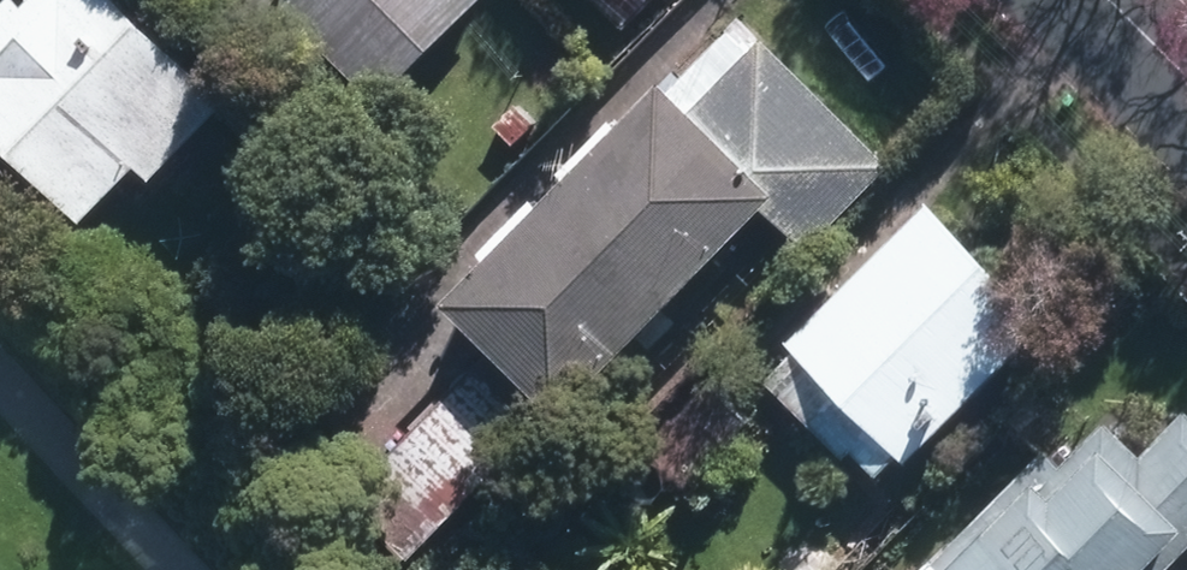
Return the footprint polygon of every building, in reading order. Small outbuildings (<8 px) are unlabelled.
[(79,218),(135,164),(150,178),(221,107),(116,0),(31,0),(24,7),(17,0),(6,0),(0,6),(0,139),(79,218)] [(279,8),(379,104),(479,0),(287,0),(279,8)] [(624,27),(651,0),(598,0),(624,27)] [(419,551),(758,205),(805,252),(889,167),(761,40),(748,54),(726,34),(669,91),(656,79),(438,303),(490,353),(356,490),(419,551)] [(907,460),(1047,321),(927,202),(787,341),(796,348),(764,380),(866,481),(897,451),(907,460)] [(756,429),(719,393),(652,461),(689,497),(756,429)] [(1186,549),(1186,412),(1185,410),(1140,456),(1105,421),(1062,465),(1046,447),(924,569),(1166,569),(1186,549)]
